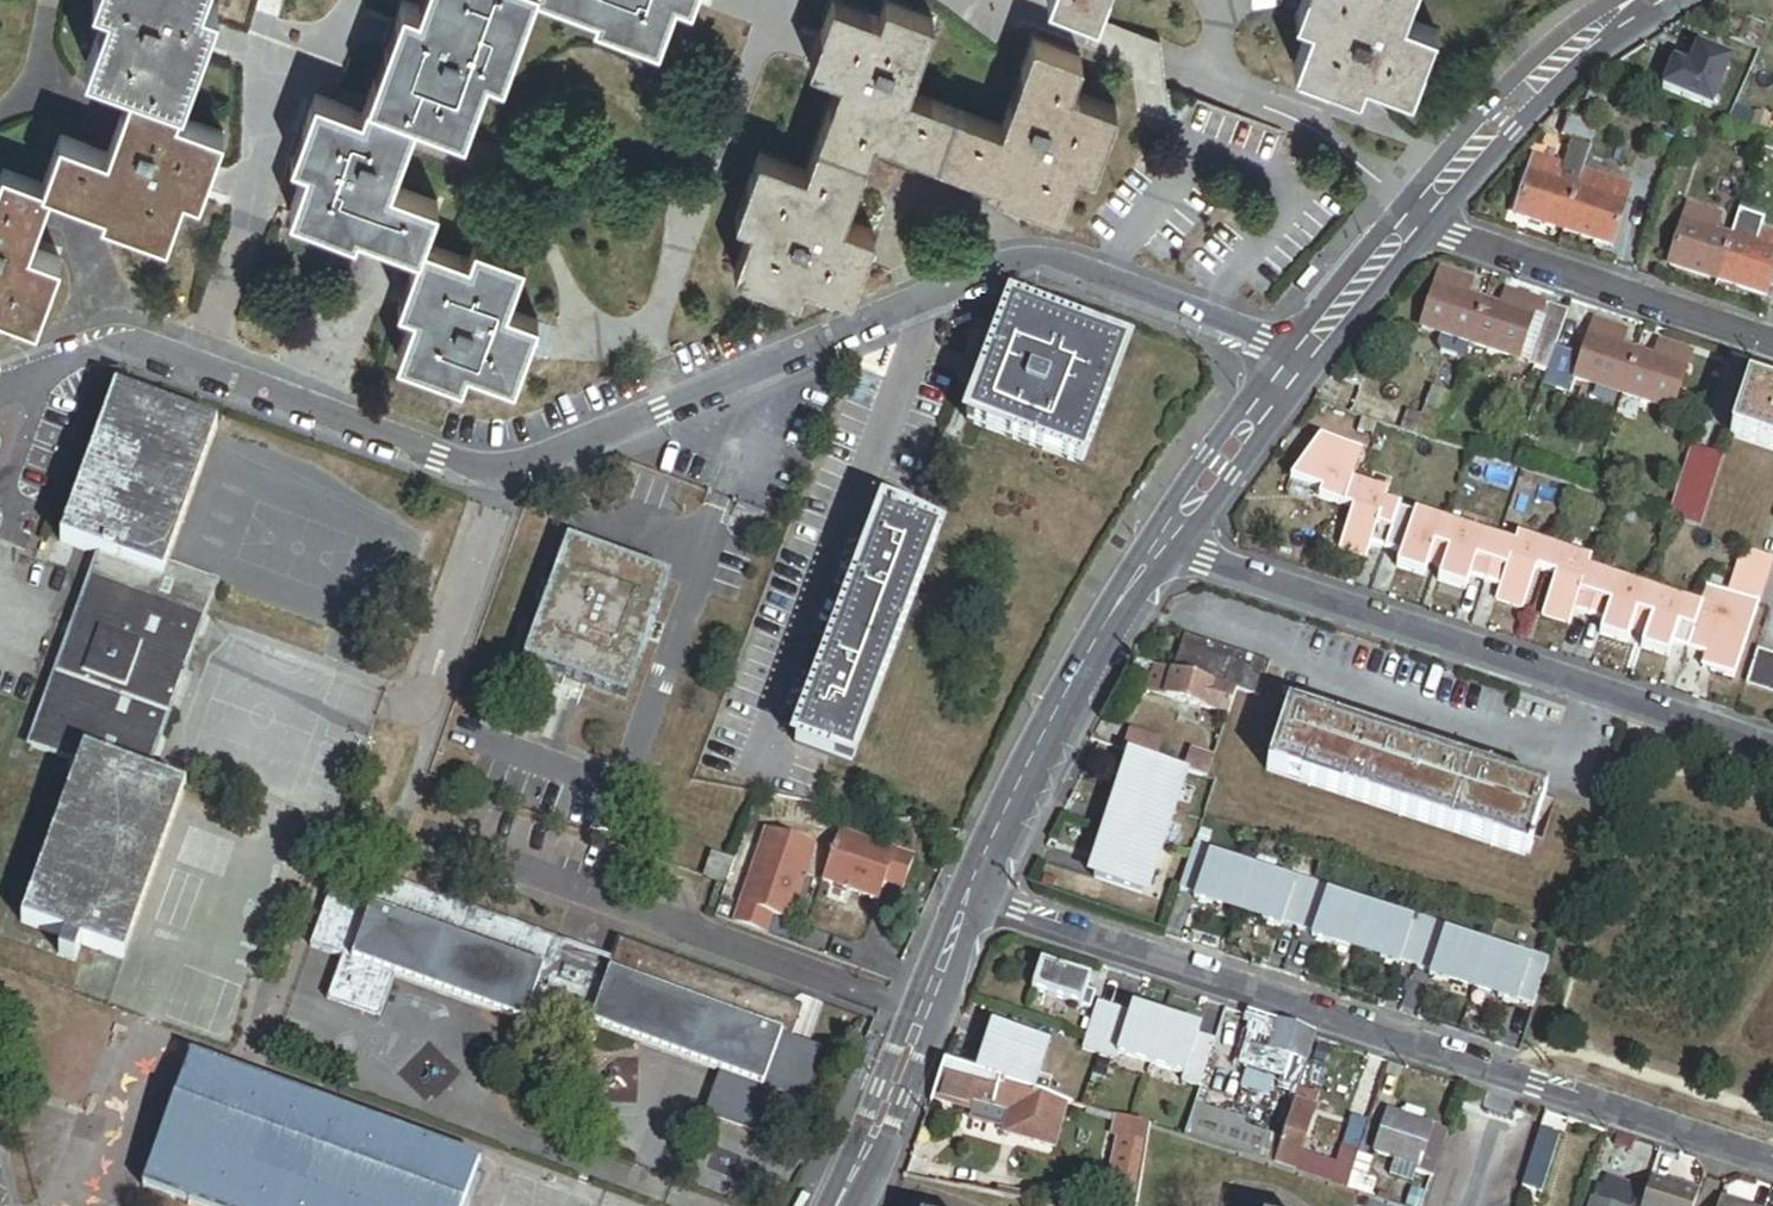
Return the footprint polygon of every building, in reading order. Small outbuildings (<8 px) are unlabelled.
[(95,0),(108,5),(85,68),(133,85),(182,103),(198,61),(217,9),(203,4),(204,0),(95,0)] [(230,14),(217,9),(198,61),(243,78),(221,138),(197,203),(281,234),(287,217),(305,170),(291,165),(314,103),(360,120),(366,102),(402,6),(418,12),(422,0),(235,0),(230,14)] [(532,0),(422,0),(418,12),(402,6),(366,102),(414,120),(464,138),(488,73),(503,79),(532,0)] [(692,7),(694,0),(555,0),(596,15),(592,25),(658,49),(675,1),(692,7)] [(692,7),(754,30),(713,139),(759,157),(804,174),(816,142),(839,79),(809,68),(833,5),(880,23),(886,7),(935,25),(930,39),(1024,74),(1034,45),(1084,63),(1168,95),(1165,70),(1162,47),(1099,24),(1050,6),(1052,0),(694,0),(692,7)] [(1050,6),(1099,24),(1108,0),(1052,0),(1050,6)] [(1303,1),(1296,18),(1312,24),(1294,71),(1358,94),(1363,81),(1410,98),(1433,34),(1402,23),(1411,0),(1303,0),(1303,1)] [(874,136),(940,161),(957,114),(909,96),(930,39),(935,25),(886,7),(880,23),(833,5),(809,68),(839,79),(816,142),(866,160),(874,136)] [(1073,92),(1084,63),(1034,45),(1024,74),(1003,131),(957,114),(940,161),(1016,189),(1014,195),(1021,198),(1062,213),(1078,169),(1094,175),(1118,109),(1073,92)] [(182,103),(133,85),(106,156),(58,139),(41,186),(50,190),(70,197),(103,209),(101,217),(166,241),(182,197),(197,203),(221,138),(175,121),(182,103)] [(388,190),(414,120),(366,102),(360,120),(314,103),(291,165),(305,170),(287,217),(352,241),(355,234),(419,258),(422,249),(437,208),(388,190)] [(1571,193),(1590,138),(1560,129),(1555,146),(1566,150),(1559,171),(1554,188),(1571,193)] [(861,173),(866,160),(816,142),(804,174),(759,157),(735,222),(749,227),(733,272),(797,296),(802,281),(851,299),(875,234),(843,222),(861,173)] [(1759,144),(1754,162),(1772,168),(1772,149),(1759,144)] [(1557,237),(1571,193),(1554,188),(1559,171),(1528,161),(1508,221),(1557,237)] [(41,186),(2,172),(0,176),(0,316),(35,329),(60,263),(27,251),(50,190),(41,186)] [(1589,199),(1571,193),(1557,237),(1605,253),(1625,194),(1594,184),(1589,199)] [(1712,288),(1726,245),(1709,239),(1714,223),(1684,213),(1665,273),(1712,288)] [(1726,245),(1712,288),(1760,304),(1772,264),(1772,263),(1772,243),(1748,234),(1743,250),(1726,245)] [(469,266),(422,249),(419,258),(400,308),(416,314),(399,360),(463,384),(469,369),(513,386),(528,346),(536,325),(506,314),(524,267),(475,249),(469,266)] [(1462,343),(1476,302),(1460,297),(1466,279),(1435,269),(1415,327),(1440,336),(1462,343)] [(1493,308),(1476,302),(1462,343),(1511,359),(1530,301),(1499,291),(1493,308)] [(1530,301),(1511,359),(1522,363),(1541,305),(1530,301)] [(1549,347),(1561,311),(1541,305),(1522,363),(1541,370),(1549,347)] [(1082,472),(1123,361),(1010,319),(969,430),(1082,472)] [(1541,370),(1536,385),(1562,394),(1567,378),(1616,395),(1630,353),(1613,347),(1619,330),(1588,319),(1575,356),(1549,347),(1541,370)] [(1436,349),(1458,356),(1462,343),(1440,336),(1436,349)] [(1630,353),(1616,395),(1663,410),(1683,352),(1652,342),(1647,359),(1630,353)] [(1721,435),(1772,452),(1772,394),(1738,383),(1721,435)] [(1445,396),(1432,392),(1418,438),(1430,442),(1445,396)] [(63,546),(103,561),(166,584),(168,578),(220,434),(118,396),(63,546)] [(1362,455),(1319,440),(1291,483),(1322,494),(1319,502),(1344,510),(1351,486),(1362,455)] [(1696,529),(1717,455),(1685,446),(1664,519),(1696,529)] [(1528,458),(1512,452),(1507,467),(1522,473),(1528,458)] [(1353,513),(1361,488),(1351,486),(1344,510),(1353,513)] [(1361,488),(1353,513),(1341,553),(1368,561),(1371,550),(1402,559),(1398,572),(1426,580),(1429,569),(1443,573),(1439,585),(1467,594),(1470,582),(1500,592),(1496,605),(1524,613),(1536,574),(1555,580),(1543,620),(1570,628),(1573,617),(1603,626),(1600,639),(1627,647),(1631,636),(1644,640),(1641,652),(1668,661),(1672,649),(1706,660),(1702,673),(1735,683),(1758,608),(1727,598),(1709,593),(1704,610),(1587,575),(1591,564),(1517,542),(1515,548),(1385,509),(1389,497),(1361,488)] [(881,527),(796,755),(849,775),(934,547),(895,532),(888,530),(881,527)] [(568,547),(523,668),(626,707),(671,585),(568,547)] [(1772,562),(1741,553),(1727,598),(1758,608),(1772,562)] [(166,584),(103,561),(33,752),(81,769),(85,757),(148,780),(215,595),(168,578),(166,584)] [(1215,688),(1237,695),(1260,703),(1270,673),(1183,644),(1174,674),(1215,688)] [(1756,652),(1745,687),(1772,696),(1772,658),(1756,652)] [(1174,674),(1156,668),(1148,691),(1208,712),(1215,688),(1174,674)] [(1208,712),(1230,719),(1237,695),(1215,688),(1208,712)] [(1547,800),(1288,713),(1267,775),(1527,862),(1547,800)] [(1149,734),(1143,756),(1160,761),(1169,764),(1175,742),(1149,734)] [(1219,756),(1198,750),(1192,771),(1198,772),(1213,777),(1219,756)] [(1158,876),(1198,772),(1192,771),(1169,764),(1160,761),(1143,756),(1135,754),(1127,774),(1131,776),(1116,817),(1111,815),(1097,853),(1101,855),(1091,881),(1143,901),(1153,875),(1158,876)] [(85,757),(81,769),(22,929),(124,966),(187,794),(148,780),(85,757)] [(733,925),(763,936),(770,917),(788,924),(815,848),(766,831),(733,925)] [(912,859),(839,833),(821,882),(876,902),(883,884),(901,890),(912,859)] [(1212,855),(1194,849),(1179,895),(1196,901),(1195,904),(1215,910),(1216,907),(1238,914),(1251,874),(1225,866),(1224,869),(1209,864),(1212,855)] [(725,890),(734,866),(712,858),(704,878),(703,883),(725,890)] [(1277,882),(1251,874),(1238,914),(1261,922),(1260,925),(1279,931),(1280,928),(1297,933),(1312,887),(1294,882),(1291,891),(1276,886),(1277,882)] [(549,958),(553,947),(371,880),(360,910),(329,898),(309,951),(340,962),(324,1004),(377,1024),(392,982),(522,1030),(530,1009),(549,958)] [(1329,893),(1312,887),(1297,933),(1314,939),(1313,942),(1332,948),(1333,945),(1356,952),(1369,912),(1343,904),(1342,907),(1326,902),(1329,893)] [(1395,920),(1369,912),(1356,952),(1378,959),(1377,963),(1396,969),(1397,966),(1414,971),(1429,925),(1412,920),(1409,929),(1394,924),(1395,920)] [(1447,931),(1429,925),(1414,971),(1431,977),(1430,980),(1449,986),(1451,983),(1473,990),(1486,950),(1460,941),(1459,945),(1444,940),(1447,931)] [(612,969),(553,947),(549,958),(608,980),(612,969)] [(620,948),(612,969),(608,980),(589,1032),(717,1079),(702,1120),(755,1140),(771,1099),(803,1111),(822,1058),(790,1046),(802,1015),(620,948)] [(1512,958),(1486,950),(1473,990),(1496,997),(1495,1001),(1514,1007),(1515,1004),(1532,1009),(1547,963),(1529,957),(1526,966),(1511,961),(1512,958)] [(608,980),(549,958),(530,1009),(589,1032),(608,980)] [(1089,986),(1039,969),(1030,996),(1088,1015),(1093,999),(1085,996),(1089,986)] [(1139,1023),(1096,1009),(1080,1058),(1123,1071),(1124,1066),(1148,1074),(1164,1026),(1140,1018),(1139,1023)] [(1274,1028),(1251,1021),(1238,1064),(1281,1077),(1287,1058),(1266,1052),(1274,1028)] [(1188,1034),(1164,1026),(1148,1074),(1172,1082),(1171,1087),(1197,1095),(1212,1047),(1186,1039),(1188,1034)] [(1313,1040),(1274,1028),(1266,1052),(1287,1058),(1306,1064),(1313,1040)] [(973,1082),(1021,1096),(1028,1074),(1023,1073),(1032,1045),(993,1033),(984,1061),(980,1060),(973,1082)] [(144,1194),(177,1205),(469,1205),(484,1168),(194,1061),(144,1194)] [(973,1082),(942,1072),(934,1093),(977,1107),(1006,1116),(1003,1129),(1002,1136),(1038,1146),(1049,1105),(1021,1096),(973,1082)] [(977,1107),(934,1093),(928,1108),(973,1121),(977,1107)] [(1283,1134),(1271,1171),(1290,1177),(1296,1156),(1313,1102),(1295,1096),(1283,1134)] [(1054,1151),(1066,1110),(1049,1105),(1038,1146),(1054,1151)] [(1283,1134),(1193,1106),(1181,1143),(1271,1171),(1283,1134)] [(1006,1116),(977,1107),(973,1121),(1003,1129),(1006,1116)] [(1407,1115),(1405,1123),(1422,1129),(1425,1121),(1407,1115)] [(1437,1155),(1443,1135),(1422,1129),(1405,1123),(1385,1117),(1373,1156),(1416,1170),(1422,1150),(1437,1155)] [(1365,1125),(1348,1119),(1340,1148),(1346,1150),(1356,1153),(1365,1125)] [(1559,1141),(1538,1134),(1522,1184),(1543,1191),(1559,1141)] [(1333,1168),(1296,1156),(1290,1177),(1344,1194),(1350,1173),(1339,1170),(1346,1150),(1340,1148),(1333,1168)] [(1355,1156),(1356,1153),(1346,1150),(1339,1170),(1350,1173),(1355,1156)] [(1414,1176),(1428,1181),(1437,1155),(1422,1150),(1416,1170),(1414,1176)] [(1369,1160),(1355,1156),(1350,1173),(1344,1194),(1357,1198),(1369,1160)] [(936,1167),(932,1188),(977,1197),(981,1176),(936,1167)] [(1642,1205),(1694,1205),(1697,1198),(1650,1182),(1642,1205)] [(1607,1183),(1603,1194),(1627,1202),(1631,1191),(1607,1183)] [(1603,1194),(1596,1192),(1591,1205),(1630,1205),(1631,1203),(1627,1202),(1603,1194)]
